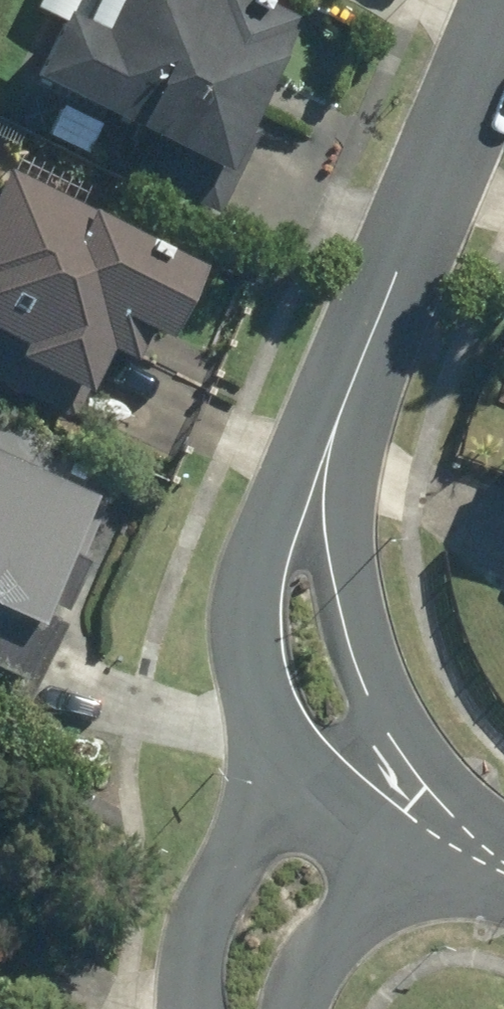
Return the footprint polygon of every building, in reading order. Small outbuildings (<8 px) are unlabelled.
[(208,213),(228,172),(218,166),(284,28),(280,26),(285,16),(252,0),(89,0),(75,28),(37,10),(5,74),(134,137),(119,168),(208,213)] [(69,419),(101,351),(115,359),(128,333),(145,340),(181,265),(0,178),(0,385),(69,419)] [(11,714),(50,630),(37,624),(100,486),(39,458),(45,445),(0,425),(0,709),(11,714)]
